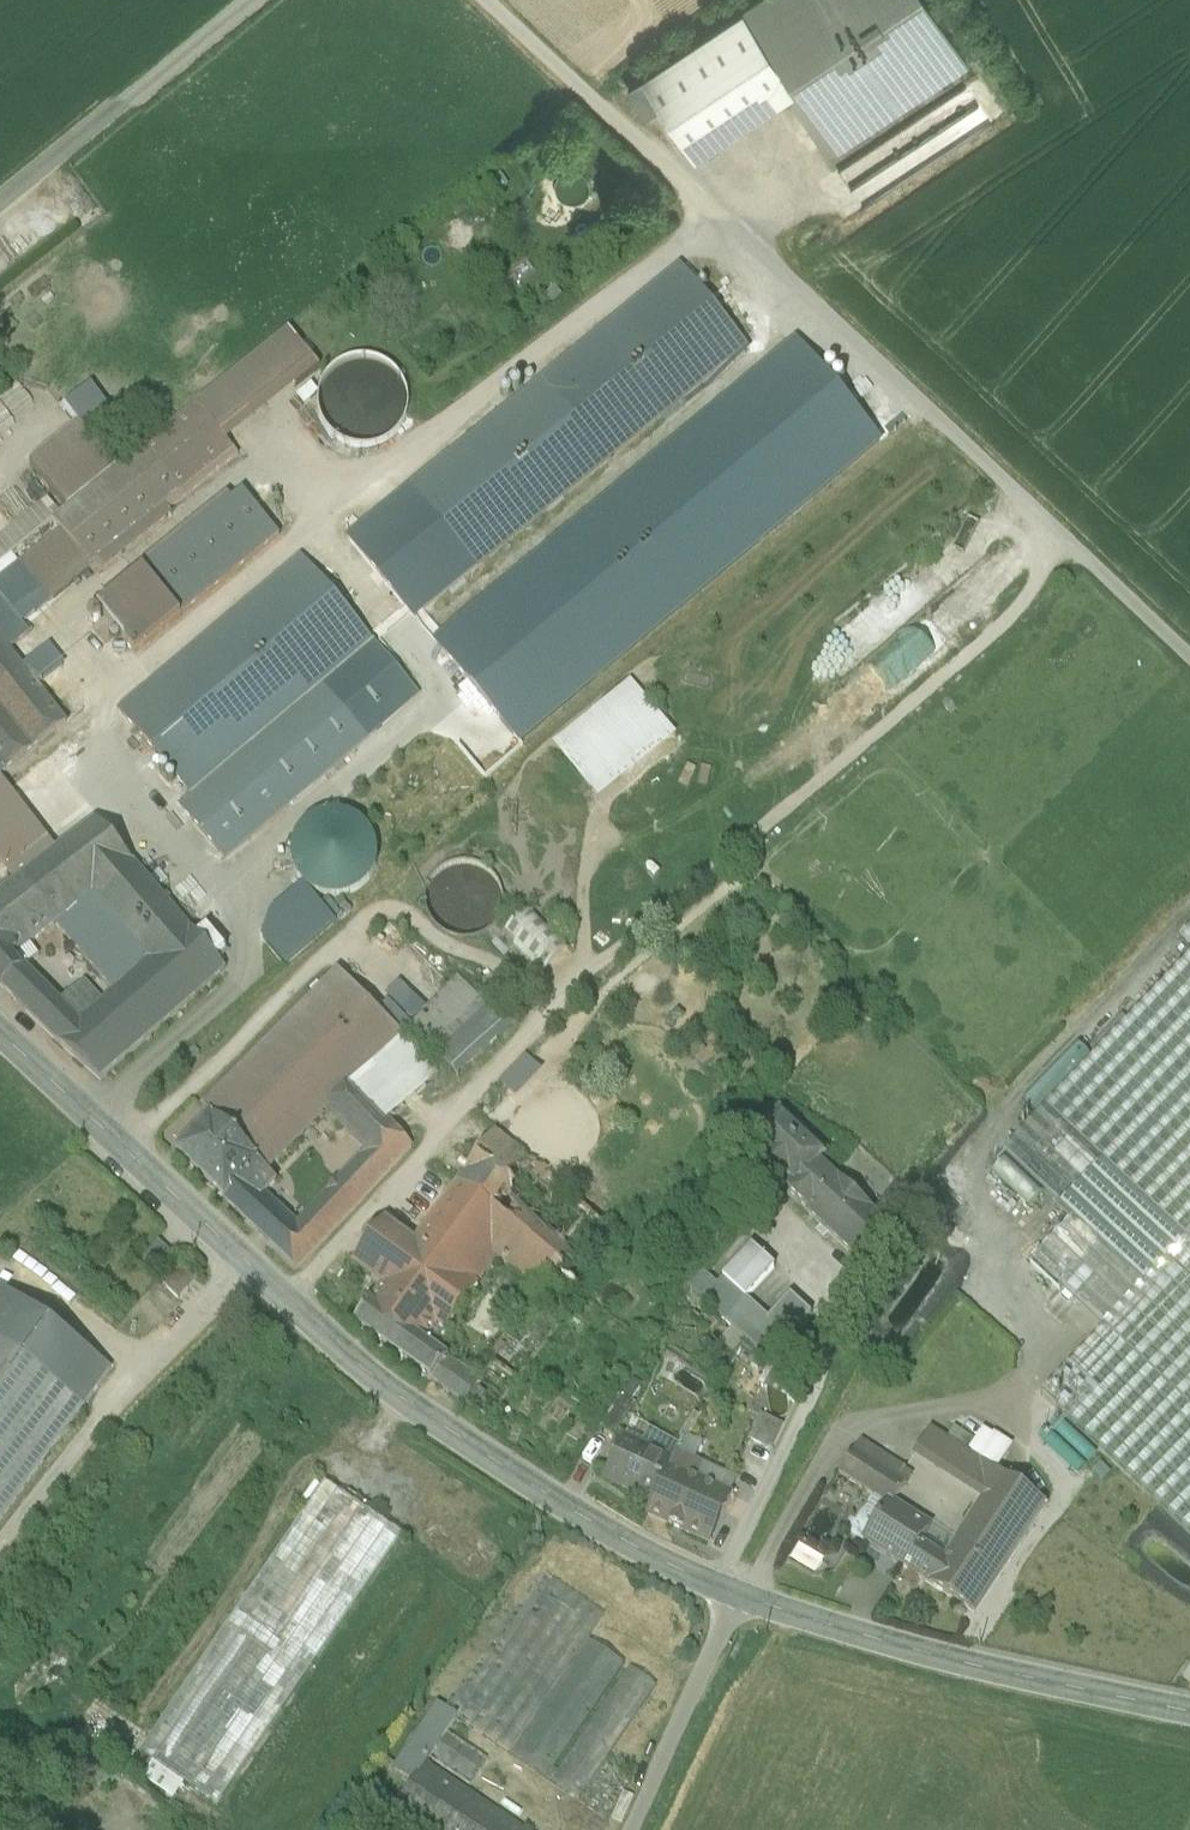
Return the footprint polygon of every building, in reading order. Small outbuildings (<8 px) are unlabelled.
[(746,9),(785,69),(794,83),(837,148),(968,61),(928,0),(759,0),(746,9)] [(745,9),(643,76),(683,136),(777,75),(785,69),(746,9),(745,9)] [(785,69),(777,75),(786,89),(794,83),(785,69)] [(972,85),(839,163),(862,202),(995,123),(972,85)] [(680,269),(544,381),(610,460),(746,349),(680,269)] [(196,410),(227,449),(321,373),(289,334),(196,410)] [(401,444),(399,362),(321,363),(323,445),(401,444)] [(610,460),(544,381),(411,492),(477,571),(610,460)] [(89,434),(94,440),(118,421),(95,394),(72,413),(89,434)] [(145,450),(183,497),(234,457),(227,449),(196,410),(145,450)] [(40,474),(69,510),(118,470),(94,440),(89,434),(40,474)] [(145,450),(54,525),(92,572),(104,561),(171,507),(183,497),(145,450)] [(152,572),(100,617),(139,661),(281,538),(243,494),(232,503),(152,572)] [(152,572),(232,503),(227,497),(147,567),(152,572)] [(111,570),(178,515),(171,507),(104,561),(111,570)] [(300,562),(116,718),(190,803),(322,689),(373,646),(300,562)] [(577,580),(578,578),(555,563),(555,564),(524,588),(542,611),(516,594),(445,650),(458,665),(467,657),(479,672),(493,661),(504,645),(507,646),(510,643),(522,633),(528,623),(538,616),(545,625),(565,594),(571,590),(568,586),(577,580)] [(8,619),(29,603),(1,566),(0,567),(0,609),(8,619)] [(780,782),(1000,600),(980,576),(760,758),(780,782)] [(11,623),(8,619),(0,609),(0,631),(11,623)] [(0,631),(0,640),(10,653),(25,641),(11,623),(0,631)] [(67,726),(10,653),(0,640),(0,779),(67,726)] [(676,740),(630,684),(552,748),(598,804),(676,740)] [(190,803),(181,810),(225,862),(367,741),(322,689),(190,803)] [(10,794),(0,781),(0,802),(10,794)] [(0,802),(0,863),(16,883),(17,882),(56,852),(10,794),(0,802)] [(377,863),(377,848),(372,835),(363,824),(351,816),(337,813),(323,814),(309,820),(299,830),(292,842),(290,857),(293,871),(300,883),(310,893),(324,898),(338,899),(352,896),(364,888),(373,876),(377,863)] [(189,930),(96,822),(56,852),(17,882),(56,923),(92,895),(150,963),(189,930)] [(17,882),(16,883),(0,895),(0,986),(1,987),(15,1001),(37,977),(26,967),(22,970),(12,956),(53,925),(56,923),(17,882)] [(301,886),(251,931),(284,968),(334,923),(301,886)] [(56,923),(53,925),(112,994),(150,963),(92,895),(56,923)] [(570,949),(529,909),(502,936),(543,976),(570,949)] [(63,1002),(37,977),(15,1001),(58,1044),(100,1081),(226,972),(189,930),(150,963),(112,994),(107,999),(82,1019),(63,1002)] [(1179,942),(1189,952),(1189,930),(1179,942)] [(1002,1156),(1143,1289),(1169,1262),(1189,1240),(1189,957),(1002,1156)] [(438,1078),(338,974),(202,1113),(210,1120),(215,1115),(271,1170),(330,1112),(355,1142),(387,1122),(396,1116),(438,1078)] [(457,978),(411,1028),(433,1051),(483,1005),(457,978)] [(88,979),(63,1002),(82,1019),(107,999),(88,979)] [(509,1021),(489,999),(483,1005),(433,1051),(453,1074),(509,1021)] [(271,1170),(215,1115),(210,1120),(176,1155),(257,1233),(279,1211),(264,1196),(279,1180),(270,1171),(271,1170)] [(827,1159),(780,1115),(768,1128),(773,1133),(752,1156),(791,1193),(818,1168),(827,1159)] [(365,1155),(297,1228),(279,1211),(257,1233),(296,1271),(411,1148),(387,1122),(355,1142),(365,1155)] [(478,1384),(463,1404),(488,1423),(622,1241),(495,1134),(455,1189),(417,1242),(399,1230),(386,1221),(356,1266),(385,1288),(446,1333),(498,1261),(537,1289),(486,1360),(492,1364),(478,1384)] [(847,1194),(838,1186),(838,1187),(818,1168),(791,1193),(787,1197),(861,1267),(891,1236),(870,1216),(862,1209),(867,1203),(852,1189),(847,1194)] [(431,1171),(402,1211),(409,1217),(399,1230),(417,1242),(455,1189),(431,1171)] [(1169,1262),(1189,1281),(1189,1240),(1169,1262)] [(158,1244),(139,1264),(151,1276),(170,1256),(158,1244)] [(775,1272),(752,1251),(723,1283),(746,1303),(775,1272)] [(1169,1262),(1143,1289),(1104,1330),(1189,1411),(1189,1281),(1169,1262)] [(180,1265),(161,1285),(180,1303),(199,1283),(180,1265)] [(746,1303),(723,1283),(716,1290),(710,1284),(701,1278),(691,1292),(770,1364),(789,1344),(746,1303)] [(446,1333),(385,1288),(357,1327),(432,1382),(448,1362),(433,1351),(446,1333)] [(1104,1330),(1041,1397),(1189,1539),(1189,1411),(1104,1330)] [(0,1347),(0,1523),(84,1408),(0,1347)] [(478,1384),(448,1362),(432,1382),(463,1404),(478,1384)] [(802,1394),(775,1370),(753,1414),(761,1418),(785,1429),(802,1394)] [(773,1453),(785,1429),(761,1418),(749,1441),(773,1453)] [(976,1444),(954,1430),(947,1441),(968,1455),(976,1444)] [(1001,1477),(930,1432),(916,1454),(986,1499),(1001,1477)] [(879,1454),(859,1442),(852,1454),(872,1466),(879,1454)] [(643,1457),(621,1447),(605,1482),(653,1504),(671,1465),(645,1453),(643,1457)] [(872,1466),(852,1454),(838,1475),(874,1498),(891,1509),(906,1487),(897,1481),(872,1466)] [(904,1470),(879,1454),(872,1466),(897,1481),(904,1470)] [(695,1465),(676,1456),(672,1463),(671,1465),(653,1504),(647,1517),(709,1546),(731,1498),(694,1481),(698,1473),(695,1465)] [(694,1481),(731,1498),(737,1484),(695,1465),(698,1473),(694,1481)] [(986,1499),(949,1555),(998,1585),(1049,1508),(1001,1477),(986,1499)] [(324,1485),(140,1754),(217,1807),(400,1538),(324,1485)] [(891,1509),(874,1498),(867,1510),(866,1519),(876,1524),(865,1542),(930,1583),(945,1561),(922,1546),(929,1534),(891,1509)] [(792,1559),(818,1572),(825,1558),(798,1545),(792,1559)] [(998,1585),(949,1555),(945,1561),(930,1583),(979,1614),(998,1585)] [(445,1713),(507,1755),(601,1618),(539,1576),(445,1713)] [(588,1642),(510,1757),(546,1782),(624,1667),(588,1642)] [(629,1672),(552,1786),(578,1804),(656,1690),(629,1672)] [(438,1710),(396,1771),(413,1782),(425,1765),(430,1757),(446,1733),(454,1721),(438,1710)] [(486,1760),(446,1733),(430,1757),(469,1784),(486,1760)] [(425,1765),(413,1782),(393,1812),(420,1829),(522,1829),(425,1765)]
